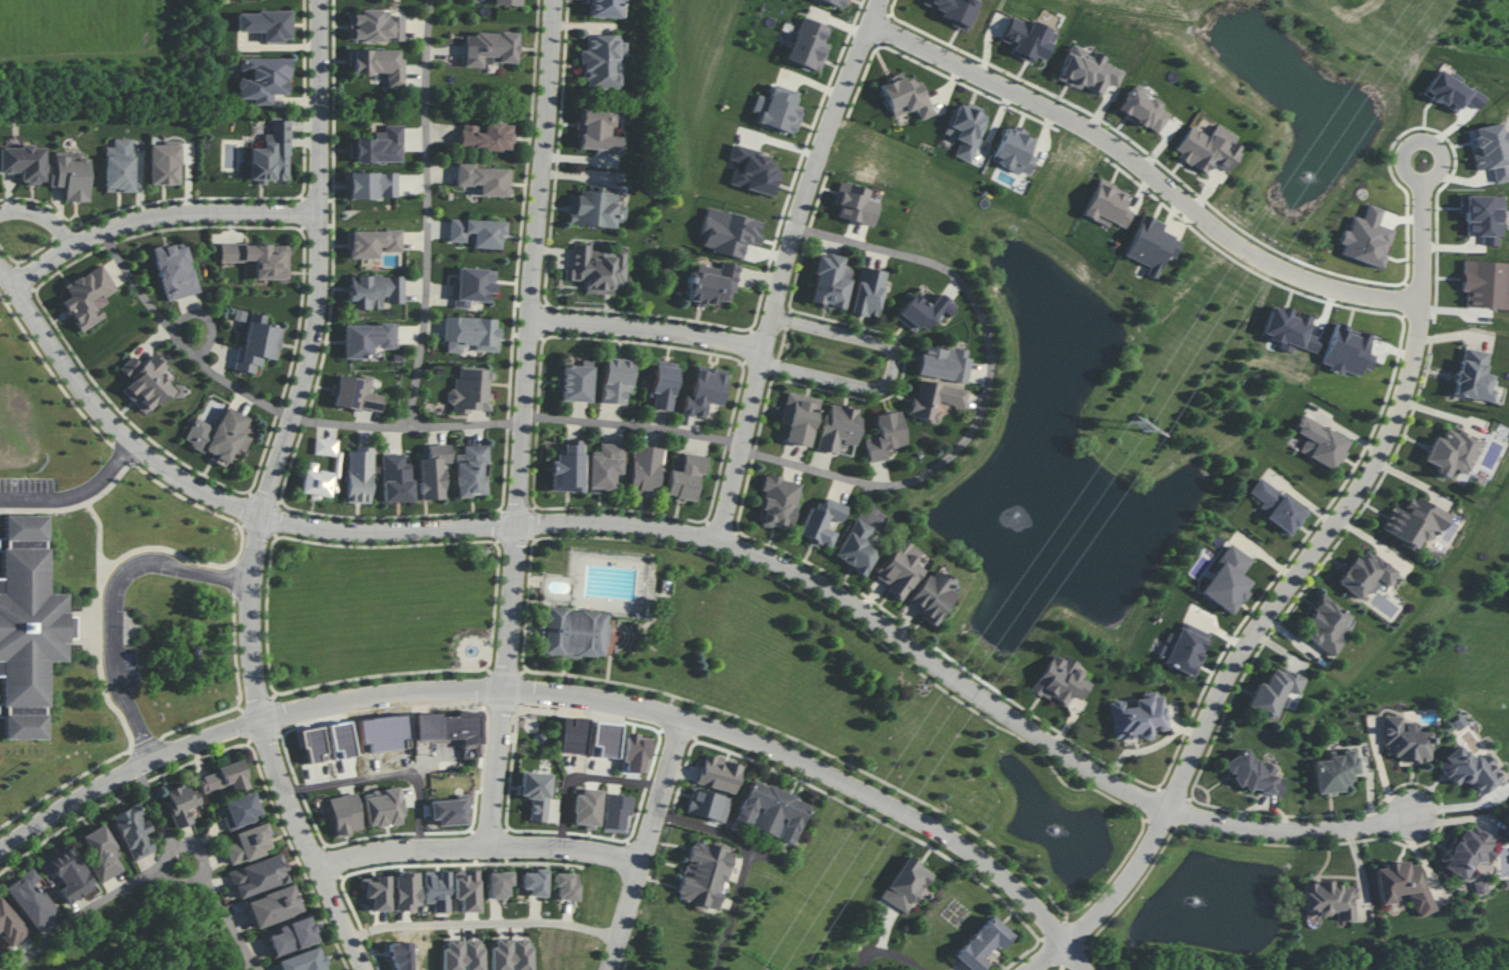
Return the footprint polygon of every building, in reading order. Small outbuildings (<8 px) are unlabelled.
[(618,0),(588,0),(587,17),(617,17),(618,0)] [(844,10),(848,0),(818,0),(844,10)] [(941,11),(938,19),(967,30),(978,1),(976,0),(964,0),(963,2),(958,0),(924,0),(922,4),(941,11)] [(403,16),(389,15),(389,10),(359,9),(359,14),(348,14),(348,41),(403,41),(403,16)] [(290,12),(237,11),(237,32),(262,32),(262,41),(290,41),(290,12)] [(828,45),(822,42),(828,27),(801,17),(785,59),(818,72),(828,45)] [(1010,54),(1030,62),(1033,56),(1044,61),(1056,32),(1030,21),(1028,24),(1011,17),(1001,40),(1013,45),(1010,54)] [(465,32),(464,65),(495,67),(495,62),(516,63),(517,34),(465,32)] [(620,88),(620,73),(612,73),(612,62),(618,62),(618,55),(625,55),(625,42),(618,42),(618,35),(587,35),(586,50),(580,50),(580,64),(583,64),(583,78),(587,78),(586,88),(620,88)] [(1123,71),(1104,64),(1106,57),(1094,52),(1093,54),(1070,45),(1057,80),(1080,88),(1081,86),(1102,94),(1107,83),(1117,87),(1123,71)] [(351,73),(386,72),(387,87),(404,87),(403,59),(399,59),(399,49),(351,50),(351,73)] [(289,59),(239,58),(239,70),(250,70),(250,78),(238,77),(238,98),(253,98),(253,104),(273,104),(273,94),(288,94),(289,59)] [(878,83),(892,117),(914,109),(919,120),(933,114),(920,83),(913,86),(910,78),(904,80),(901,74),(878,83)] [(1156,134),(1169,114),(1157,107),(1159,104),(1143,94),(1146,90),(1134,83),(1117,110),(1156,134)] [(798,92),(771,84),(767,98),(756,94),(750,112),(758,114),(756,123),(793,134),(802,108),(794,105),(798,92)] [(959,141),(953,156),(968,162),(989,114),(967,104),(965,107),(957,103),(944,134),(959,141)] [(579,150),(621,152),(621,136),(613,136),(614,111),(581,110),(581,120),(576,120),(575,130),(580,131),(579,150)] [(290,121),(272,120),(271,134),(264,134),(263,148),(249,148),(249,182),(266,182),(266,180),(289,180),(290,121)] [(478,125),(460,124),(459,148),(514,150),(515,123),(484,122),(483,132),(478,132),(478,125)] [(994,157),(1001,159),(999,165),(1028,176),(1035,157),(1028,155),(1034,140),(1025,137),(1027,132),(1005,124),(994,157)] [(1189,126),(1173,153),(1206,173),(1213,162),(1228,171),(1242,148),(1233,143),(1236,137),(1215,124),(1208,137),(1189,126)] [(401,162),(401,125),(384,125),(384,132),(373,132),(373,141),(349,140),(349,161),(401,162)] [(133,192),(133,139),(113,138),(113,147),(105,147),(105,191),(133,192)] [(149,184),(179,185),(179,141),(162,141),(162,145),(149,144),(149,184)] [(20,173),(20,183),(45,183),(45,146),(0,147),(0,173),(20,173)] [(728,184),(772,196),(779,172),(772,170),(775,158),(731,146),(727,162),(734,164),(728,184)] [(88,202),(89,159),(81,159),(81,152),(54,151),(53,164),(49,164),(49,186),(64,187),(64,201),(88,202)] [(510,169),(473,168),(473,164),(456,163),(456,185),(479,186),(479,195),(510,196),(510,169)] [(396,198),(396,172),(349,173),(349,198),(396,198)] [(1125,228),(1132,211),(1123,208),(1129,192),(1097,180),(1083,216),(1109,226),(1110,223),(1125,228)] [(840,205),(837,217),(870,226),(876,203),(865,199),(868,189),(839,182),(833,203),(840,205)] [(567,224),(614,228),(615,222),(624,223),(626,206),(616,206),(617,188),(594,186),(593,191),(579,190),(578,195),(569,194),(567,224)] [(741,257),(745,242),(760,245),(762,235),(756,234),(759,220),(706,208),(700,235),(704,236),(701,249),(741,257)] [(1149,266),(1145,275),(1156,278),(1165,255),(1174,258),(1181,240),(1160,232),(1164,223),(1141,214),(1125,257),(1149,266)] [(503,221),(450,219),(449,241),(470,242),(470,247),(502,249),(503,221)] [(348,231),(349,258),(378,258),(378,250),(402,250),(401,230),(348,231)] [(198,293),(186,246),(173,249),(171,243),(151,248),(164,301),(198,293)] [(289,244),(220,245),(220,262),(254,261),(254,279),(289,279),(289,244)] [(585,293),(613,294),(613,287),(625,287),(626,250),(590,250),(590,245),(572,244),(572,269),(565,269),(564,280),(585,281),(585,293)] [(850,269),(841,267),(843,258),(818,253),(809,303),(843,309),(850,269)] [(738,264),(720,261),(719,268),(692,264),(687,300),(697,301),(696,304),(715,307),(716,300),(732,302),(738,264)] [(116,290),(101,264),(64,286),(70,296),(61,301),(80,333),(105,318),(99,308),(107,303),(104,298),(116,290)] [(887,273),(861,266),(849,312),(875,319),(887,273)] [(470,301),(487,301),(488,293),(494,293),(495,270),(458,267),(457,282),(453,282),(451,307),(470,309),(470,301)] [(403,275),(350,275),(349,309),(383,309),(383,303),(403,303),(403,275)] [(955,304),(938,293),(930,305),(911,293),(895,319),(915,331),(918,326),(927,332),(938,314),(945,319),(955,304)] [(233,370),(254,374),(256,365),(261,366),(262,357),(277,360),(283,328),(264,324),(266,316),(250,313),(243,347),(237,346),(233,370)] [(498,352),(499,328),(494,328),(494,319),(444,317),(443,342),(447,342),(446,352),(462,353),(463,345),(474,345),(474,351),(498,352)] [(344,324),(343,358),(372,358),(372,347),(396,348),(396,325),(344,324)] [(917,375),(967,382),(970,358),(965,357),(966,351),(921,345),(917,375)] [(1487,352),(1461,347),(1452,395),(1490,402),(1492,390),(1488,390),(1491,375),(1483,374),(1487,352)] [(121,391),(144,413),(155,403),(158,406),(171,393),(177,400),(187,390),(178,382),(172,388),(158,374),(166,366),(152,354),(141,365),(131,355),(118,369),(130,381),(121,391)] [(624,404),(624,392),(631,392),(632,359),(603,358),(601,403),(624,404)] [(559,401),(590,402),(591,360),(580,360),(580,365),(561,365),(559,401)] [(677,362),(654,360),(650,398),(652,398),(651,408),(672,411),(677,362)] [(726,371),(696,366),(691,396),(684,395),(682,414),(704,417),(706,403),(721,405),(726,371)] [(489,411),(490,381),(493,381),(494,369),(459,368),(459,378),(454,377),(453,390),(446,389),(446,403),(452,404),(452,413),(469,414),(469,410),(489,411)] [(372,376),(360,375),(360,378),(338,375),(337,383),(331,382),(329,396),(334,396),(333,406),(380,412),(383,395),(369,393),(372,376)] [(967,390),(917,380),(910,417),(938,423),(940,413),(935,412),(937,403),(964,408),(967,390)] [(819,399),(787,391),(780,424),(788,426),(784,442),(808,447),(819,399)] [(855,445),(862,410),(827,403),(817,450),(836,454),(838,441),(855,445)] [(215,427),(194,417),(182,442),(211,455),(209,459),(224,466),(233,448),(243,453),(251,437),(241,433),(248,417),(225,407),(215,427)] [(906,445),(899,410),(875,415),(879,435),(864,438),(868,462),(887,459),(885,449),(906,445)] [(1297,452),(1334,471),(1345,451),(1344,450),(1349,440),(1300,414),(1292,430),(1305,437),(1297,452)] [(1422,463),(1450,473),(1451,469),(1467,475),(1480,439),(1456,430),(1455,433),(1444,428),(1440,439),(1432,436),(1422,463)] [(313,453),(335,457),(338,440),(315,437),(313,453)] [(583,440),(563,440),(563,454),(552,454),(551,491),(583,492),(583,440)] [(614,473),(622,474),(623,444),(599,443),(599,452),(589,452),(587,491),(613,492),(614,473)] [(426,445),(427,458),(417,459),(419,500),(444,499),(442,463),(450,462),(449,444),(426,445)] [(463,446),(463,454),(454,454),(456,496),(487,495),(487,478),(481,478),(480,464),(488,464),(487,445),(463,446)] [(628,493),(656,497),(663,449),(634,445),(628,493)] [(347,502),(371,503),(372,449),(348,448),(347,502)] [(413,501),(412,463),(404,463),(404,453),(381,454),(383,502),(413,501)] [(669,470),(665,495),(675,496),(675,499),(695,502),(699,474),(704,474),(707,456),(683,453),(680,471),(669,470)] [(301,493),(310,494),(337,497),(338,482),(332,481),(333,473),(316,472),(317,462),(305,461),(301,493)] [(801,482),(764,475),(761,491),(764,492),(757,524),(791,531),(801,482)] [(1248,492),(1262,502),(1256,510),(1289,534),(1305,511),(1258,478),(1248,492)] [(1393,506),(1380,530),(1415,549),(1421,538),(1428,542),(1434,529),(1440,533),(1449,516),(1411,495),(1402,511),(1393,506)] [(846,506),(824,498),(822,505),(812,501),(798,536),(828,548),(835,532),(824,528),(827,518),(839,523),(846,506)] [(1,677),(0,706),(0,717),(5,717),(4,739),(45,740),(48,661),(66,662),(67,638),(78,638),(64,594),(45,593),(48,516),(4,515),(4,538),(1,538),(0,566),(0,677),(1,677)] [(833,559),(865,574),(876,551),(864,545),(873,527),(853,518),(833,559)] [(920,551),(898,538),(872,580),(903,598),(921,569),(913,563),(920,551)] [(1198,593),(1231,615),(1246,592),(1244,591),(1250,582),(1241,575),(1252,559),(1228,543),(1214,564),(1217,566),(1198,593)] [(1397,572),(1366,549),(1358,560),(1354,556),(1346,566),(1347,566),(1335,582),(1359,600),(1366,590),(1372,594),(1380,582),(1386,587),(1397,572)] [(907,603),(935,623),(957,594),(950,589),(955,582),(934,567),(907,603)] [(1305,638),(1331,656),(1348,631),(1342,626),(1349,615),(1321,596),(1304,620),(1313,627),(1305,638)] [(543,654),(603,658),(603,646),(608,646),(609,623),(606,623),(606,611),(546,608),(543,654)] [(1209,634),(1182,622),(1176,635),(1168,632),(1156,659),(1194,676),(1204,654),(1201,652),(1209,634)] [(1091,683),(1079,676),(1084,669),(1065,657),(1063,661),(1052,654),(1031,689),(1064,708),(1073,693),(1082,699),(1091,683)] [(1246,707),(1273,718),(1278,704),(1282,706),(1284,701),(1281,700),(1286,689),(1298,694),(1304,678),(1272,665),(1264,685),(1256,682),(1246,707)] [(1112,740),(1150,736),(1149,731),(1166,730),(1162,692),(1140,694),(1141,698),(1133,699),(1134,706),(1123,708),(1122,700),(1108,701),(1112,740)] [(415,714),(415,740),(461,739),(461,748),(473,747),(473,753),(481,752),(480,711),(456,712),(456,716),(441,717),(440,713),(415,714)] [(1429,760),(1430,732),(1418,731),(1418,723),(1402,722),(1403,716),(1383,715),(1382,759),(1429,760)] [(559,752),(584,754),(586,718),(561,717),(559,752)] [(327,726),(336,760),(355,756),(347,721),(327,726)] [(620,725),(594,721),(591,745),(599,746),(598,757),(616,759),(620,725)] [(301,730),(306,764),(319,762),(318,753),(325,752),(322,727),(301,730)] [(1503,781),(1486,752),(1471,761),(1462,746),(1437,761),(1452,787),(1465,779),(1475,797),(1503,781)] [(1280,796),(1283,778),(1274,776),(1275,766),(1264,764),(1259,768),(1246,748),(1221,764),(1236,787),(1258,791),(1259,792),(1280,796)] [(1343,791),(1343,783),(1352,782),(1351,774),(1358,773),(1355,748),(1327,752),(1328,759),(1313,761),(1316,794),(1343,791)] [(742,766),(704,755),(696,783),(734,794),(742,766)] [(197,775),(203,793),(231,784),(233,792),(249,787),(241,761),(197,775)] [(545,822),(550,774),(520,771),(518,796),(531,798),(528,820),(545,822)] [(735,820),(749,825),(748,828),(794,844),(808,801),(749,781),(735,820)] [(201,803),(195,789),(189,792),(185,782),(162,792),(176,829),(193,822),(187,808),(201,803)] [(399,787),(363,793),(369,828),(405,822),(399,787)] [(601,790),(581,788),(581,794),(575,794),(572,825),(598,828),(601,790)] [(724,822),(729,797),(692,789),(687,814),(724,822)] [(261,819),(254,792),(221,801),(228,827),(261,819)] [(336,836),(363,831),(356,793),(325,799),(330,822),(333,822),(336,836)] [(632,797),(606,793),(601,830),(627,834),(632,797)] [(134,861),(153,851),(144,833),(151,830),(145,820),(143,821),(134,804),(110,817),(134,861)] [(223,846),(230,865),(264,854),(263,849),(273,846),(265,822),(234,833),(237,841),(223,846)] [(1495,838),(1468,823),(1458,842),(1452,839),(1437,864),(1464,879),(1477,857),(1488,864),(1494,853),(1488,850),(1495,838)] [(124,870),(103,825),(81,835),(93,859),(88,861),(98,883),(124,870)] [(735,853),(724,851),(725,847),(691,839),(676,900),(707,908),(707,906),(718,908),(725,880),(728,881),(735,853)] [(65,904),(94,888),(72,846),(40,863),(47,874),(53,871),(62,886),(57,889),(65,904)] [(227,870),(236,899),(289,881),(280,854),(227,870)] [(908,913),(932,871),(904,856),(881,899),(908,913)] [(1374,866),(1379,904),(1392,902),(1391,895),(1411,893),(1413,915),(1431,913),(1427,878),(1417,879),(1416,864),(1407,865),(1406,862),(1374,866)] [(4,887),(33,930),(58,913),(43,892),(39,894),(33,885),(40,880),(32,868),(4,887)] [(528,896),(544,896),(545,870),(533,869),(533,873),(520,872),(520,889),(528,889),(528,896)] [(478,870),(454,871),(454,899),(460,899),(460,912),(479,912),(478,870)] [(449,913),(449,871),(424,871),(424,903),(433,903),(433,913),(449,913)] [(413,910),(413,904),(418,904),(418,872),(394,872),(395,910),(413,910)] [(510,872),(486,872),(487,898),(506,898),(506,886),(511,886),(510,872)] [(576,900),(577,874),(553,873),(552,887),(556,887),(556,899),(576,900)] [(389,877),(362,878),(363,898),(371,898),(371,911),(389,910),(389,877)] [(1474,895),(1487,892),(1484,880),(1472,882),(1474,895)] [(1302,883),(1303,912),(1316,911),(1316,915),(1335,914),(1336,921),(1354,920),(1353,898),(1357,898),(1357,886),(1332,887),(1331,882),(1302,883)] [(255,929),(301,911),(291,884),(245,901),(255,929)] [(10,947),(28,932),(0,897),(0,934),(10,947)] [(272,957),(317,942),(308,915),(273,927),(275,932),(264,936),(272,957)] [(993,945),(999,950),(1012,935),(989,915),(953,957),(968,969),(980,969),(986,963),(981,958),(993,945)] [(491,940),(491,969),(530,969),(529,939),(491,940)] [(442,941),(443,969),(481,969),(481,940),(442,941)] [(324,964),(328,963),(324,953),(319,955),(317,947),(278,960),(281,969),(325,969),(324,964)]
